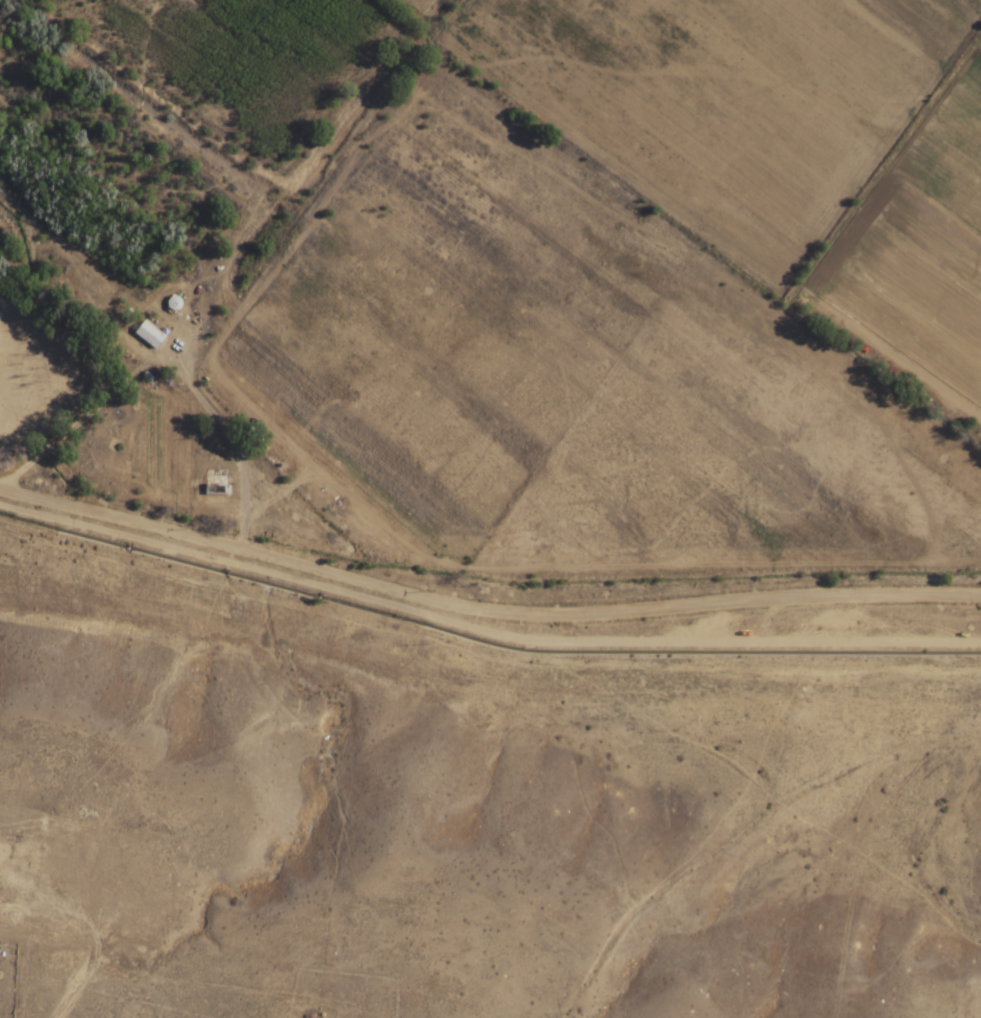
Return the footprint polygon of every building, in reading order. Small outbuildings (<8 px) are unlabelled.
[(167,305),(177,311),(183,302),(173,296),(167,305)] [(157,350),(166,334),(150,325),(141,341),(157,350)] [(206,495),(228,495),(228,470),(206,470),(206,495)]
